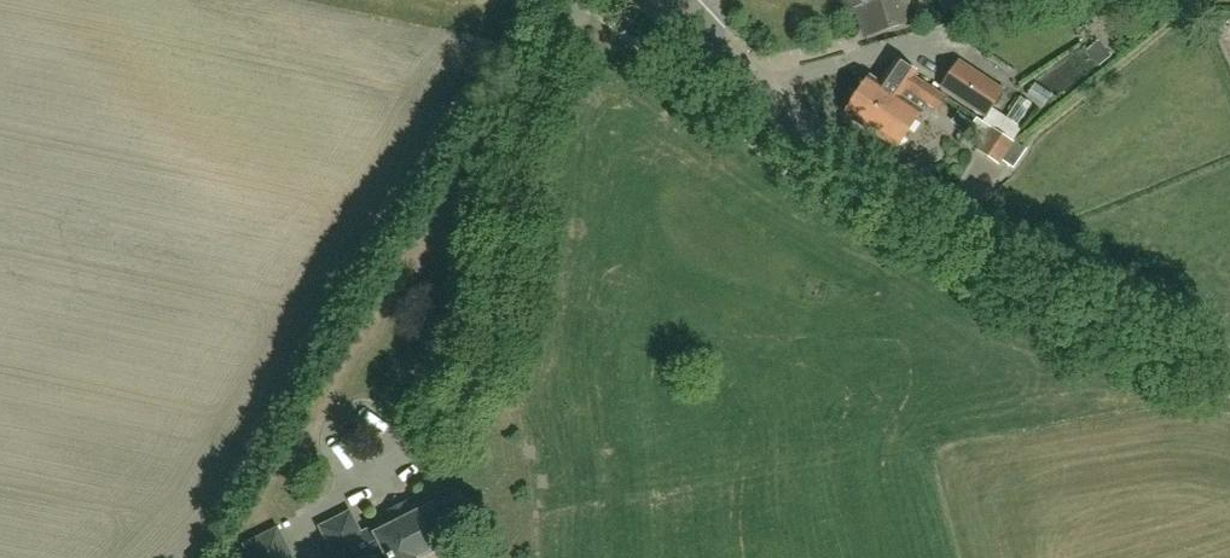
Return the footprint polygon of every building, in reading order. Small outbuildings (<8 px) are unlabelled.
[(856,8),(855,8),(877,0),(846,0),(849,10),(856,8)] [(856,8),(865,37),(914,22),(907,0),(877,0),(855,8),(856,8)] [(972,41),(970,25),(953,27),(955,43),(972,41)] [(870,76),(862,89),(856,90),(850,99),(851,105),(846,114),(868,128),(884,104),(892,110),(915,75),(919,78),(920,76),(897,60),(881,83),(870,76)] [(1006,90),(991,80),(967,64),(960,60),(941,89),(986,118),(987,119),(994,109),(1006,90)] [(917,80),(919,78),(915,75),(892,110),(884,104),(868,128),(898,148),(927,104),(939,112),(948,100),(917,80)] [(977,118),(974,122),(968,132),(982,142),(977,150),(1000,166),(1003,161),(1015,142),(1014,141),(983,122),(977,118)] [(324,528),(339,557),(371,557),(371,556),(386,549),(391,557),(415,557),(449,541),(440,521),(455,514),(459,511),(461,506),(461,501),(458,497),(455,494),(450,493),(445,494),(361,537),(350,515),(324,528)] [(277,532),(248,546),(254,557),(290,557),(277,532)]
